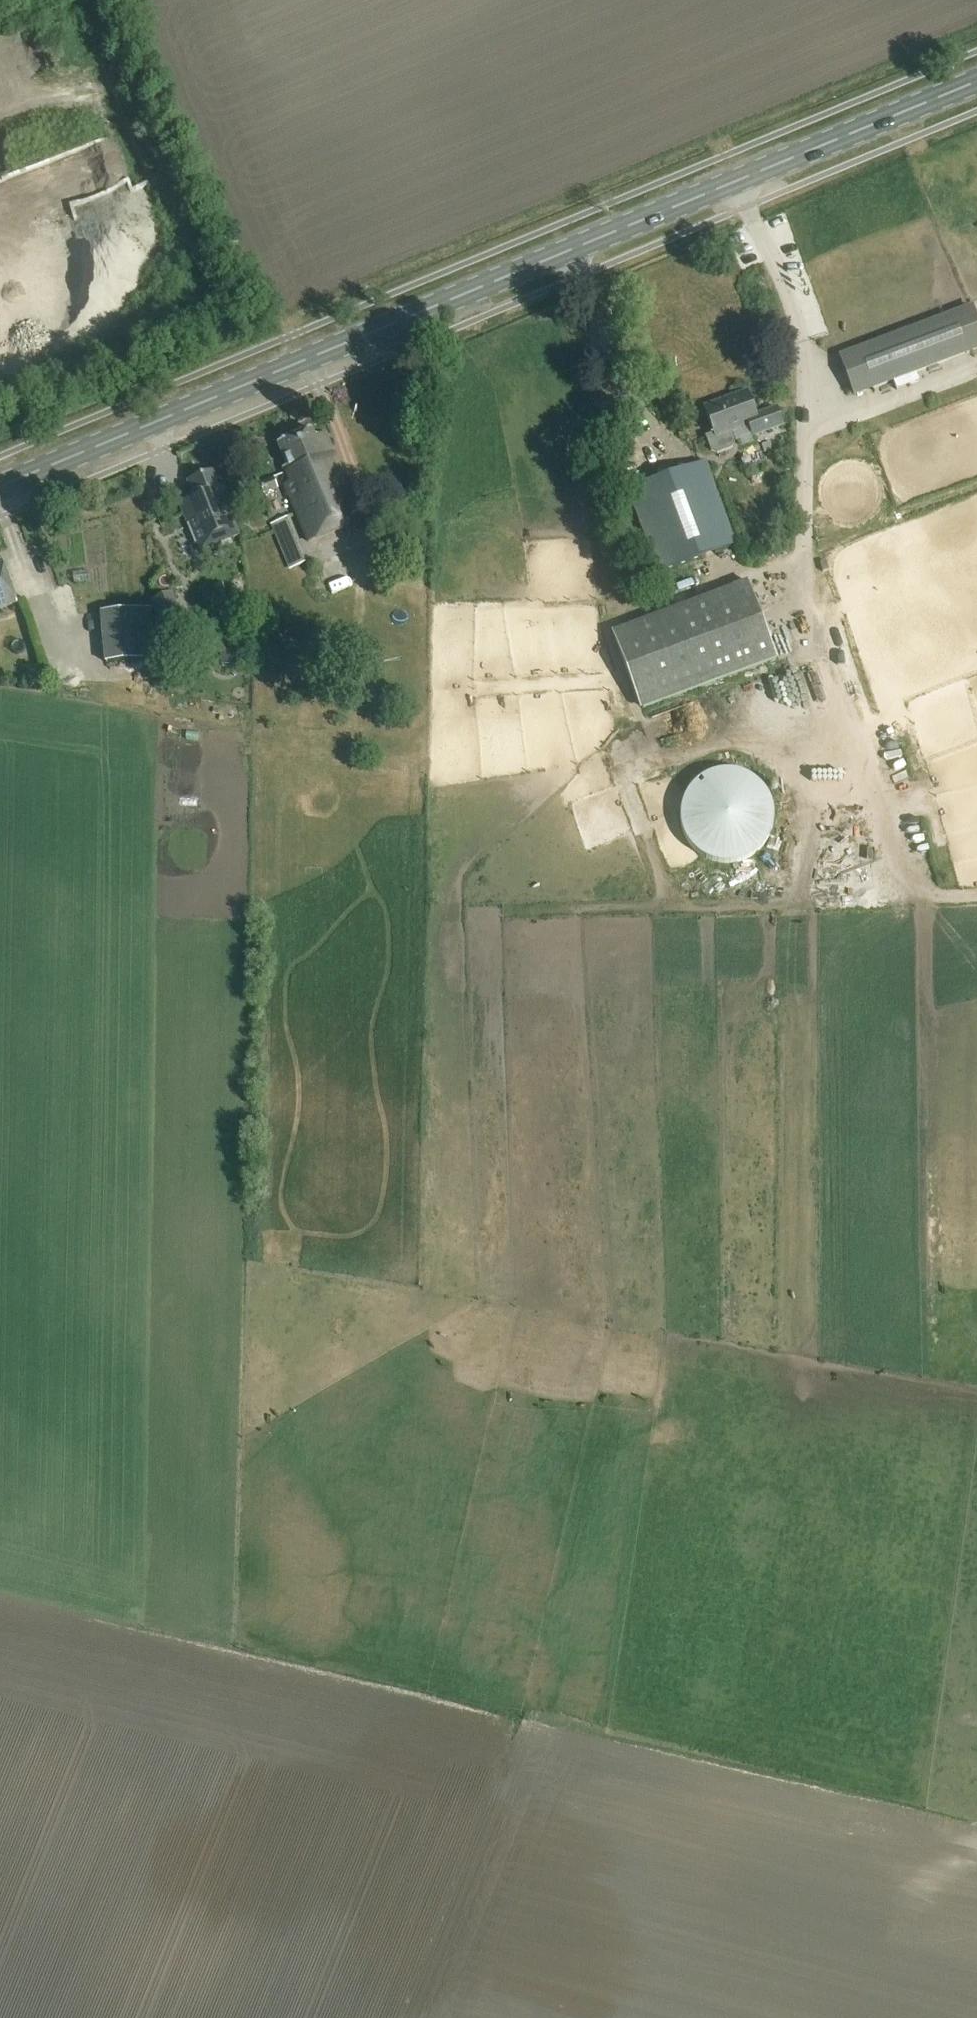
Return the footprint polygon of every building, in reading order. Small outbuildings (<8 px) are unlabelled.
[(840,357),(854,395),(976,348),(976,323),(971,308),(840,357)] [(704,409),(713,434),(705,437),(711,451),(717,454),(731,449),(735,442),(731,432),(748,425),(759,434),(783,425),(776,408),(756,416),(747,393),(704,409)] [(308,544),(359,523),(323,435),(314,439),(310,431),(276,445),(287,472),(283,474),(288,485),(285,486),(308,544)] [(703,464),(647,484),(632,489),(662,572),(733,547),(703,464)] [(193,499),(179,504),(197,553),(241,537),(230,509),(233,508),(218,469),(186,481),(193,499)] [(260,484),(264,495),(278,489),(274,478),(260,484)] [(287,520),(276,524),(293,571),(305,567),(287,520)] [(15,605),(0,561),(0,610),(15,605)] [(613,632),(642,710),(777,660),(747,582),(613,632)] [(173,595),(153,603),(167,640),(187,632),(173,595)] [(58,605),(59,618),(76,616),(74,603),(58,605)] [(99,608),(101,660),(152,658),(149,606),(99,608)] [(763,853),(760,773),(721,774),(722,791),(699,792),(699,788),(683,788),(686,856),(763,853)]
